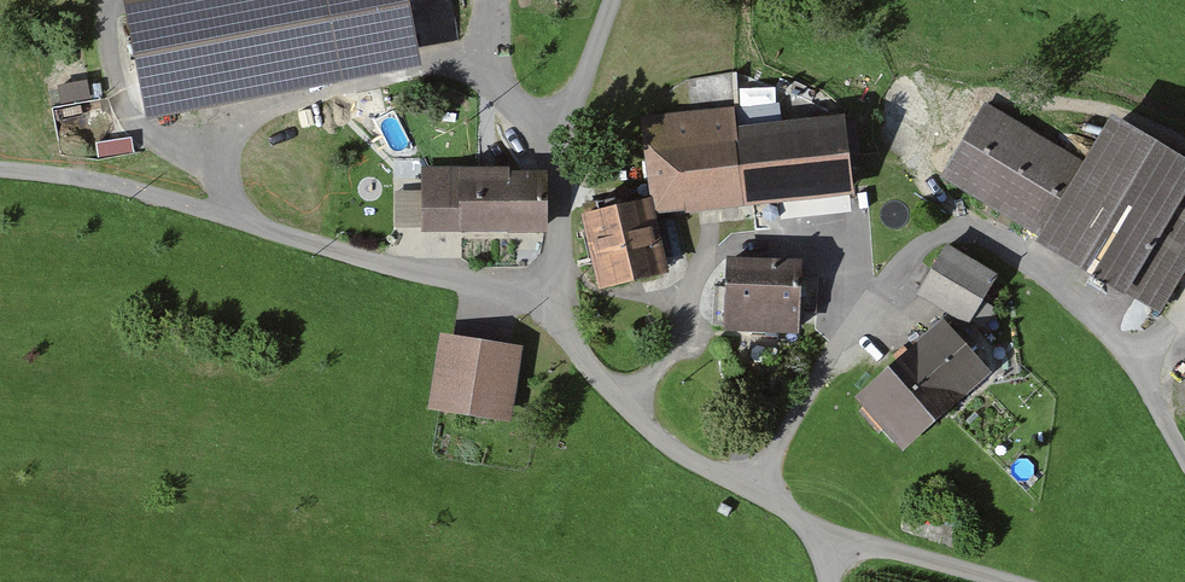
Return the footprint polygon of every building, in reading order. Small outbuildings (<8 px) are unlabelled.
[(121,6),(147,127),(421,74),(408,0),(153,0),(121,6)] [(985,103),(941,179),(1041,238),(1035,248),(1159,317),(1184,275),(1184,164),(1113,121),(1087,163),(985,103)] [(734,109),(640,119),(652,203),(656,219),(854,198),(845,121),(737,129),(734,109)] [(96,145),(99,160),(134,154),(131,138),(96,145)] [(510,170),(422,169),(422,192),(395,192),(395,230),(422,230),(422,235),(548,236),(548,175),(510,176),(510,170)] [(652,203),(581,219),(599,294),(670,280),(656,219),(652,203)] [(947,247),(918,298),(969,329),(999,278),(947,247)] [(803,266),(725,262),(722,335),(799,339),(801,314),(817,315),(819,279),(802,277),(803,266)] [(944,322),(855,402),(902,455),(994,379),(944,322)] [(427,412),(512,426),(524,349),(440,336),(427,412)]
